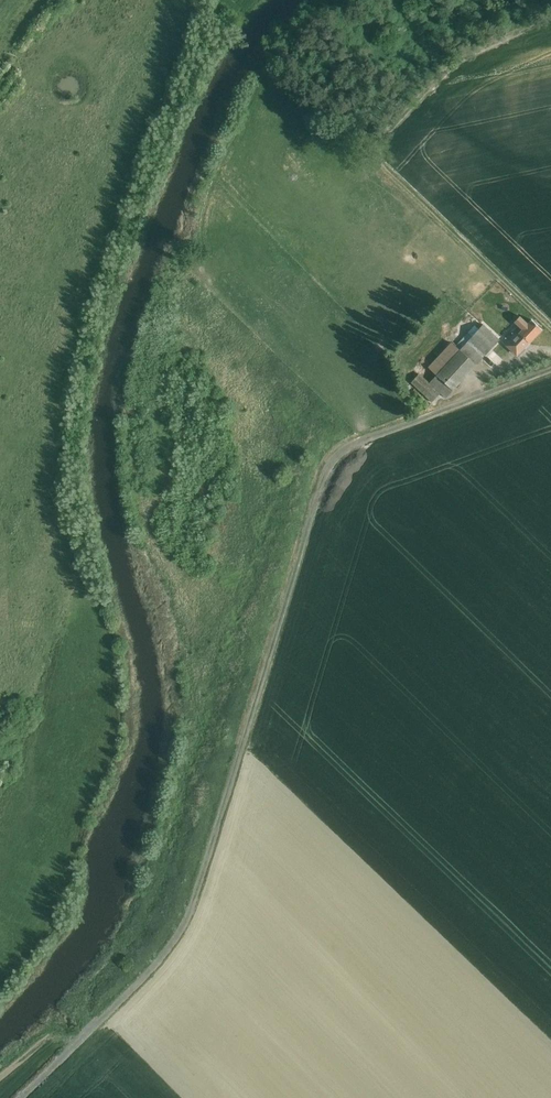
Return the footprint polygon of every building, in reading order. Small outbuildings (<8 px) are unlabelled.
[(507,345),(507,346),(516,354),(528,342),(529,343),(541,330),(531,320),(527,324),(519,316),(519,317),(514,321),(514,322),(522,329),(517,335),(515,333),(510,339),(512,340),(511,341),(507,345)] [(420,374),(411,382),(432,403),(440,393),(446,398),(454,390),(500,340),(483,325),(460,350),(453,342),(429,367),(437,375),(429,383),(420,374)]
